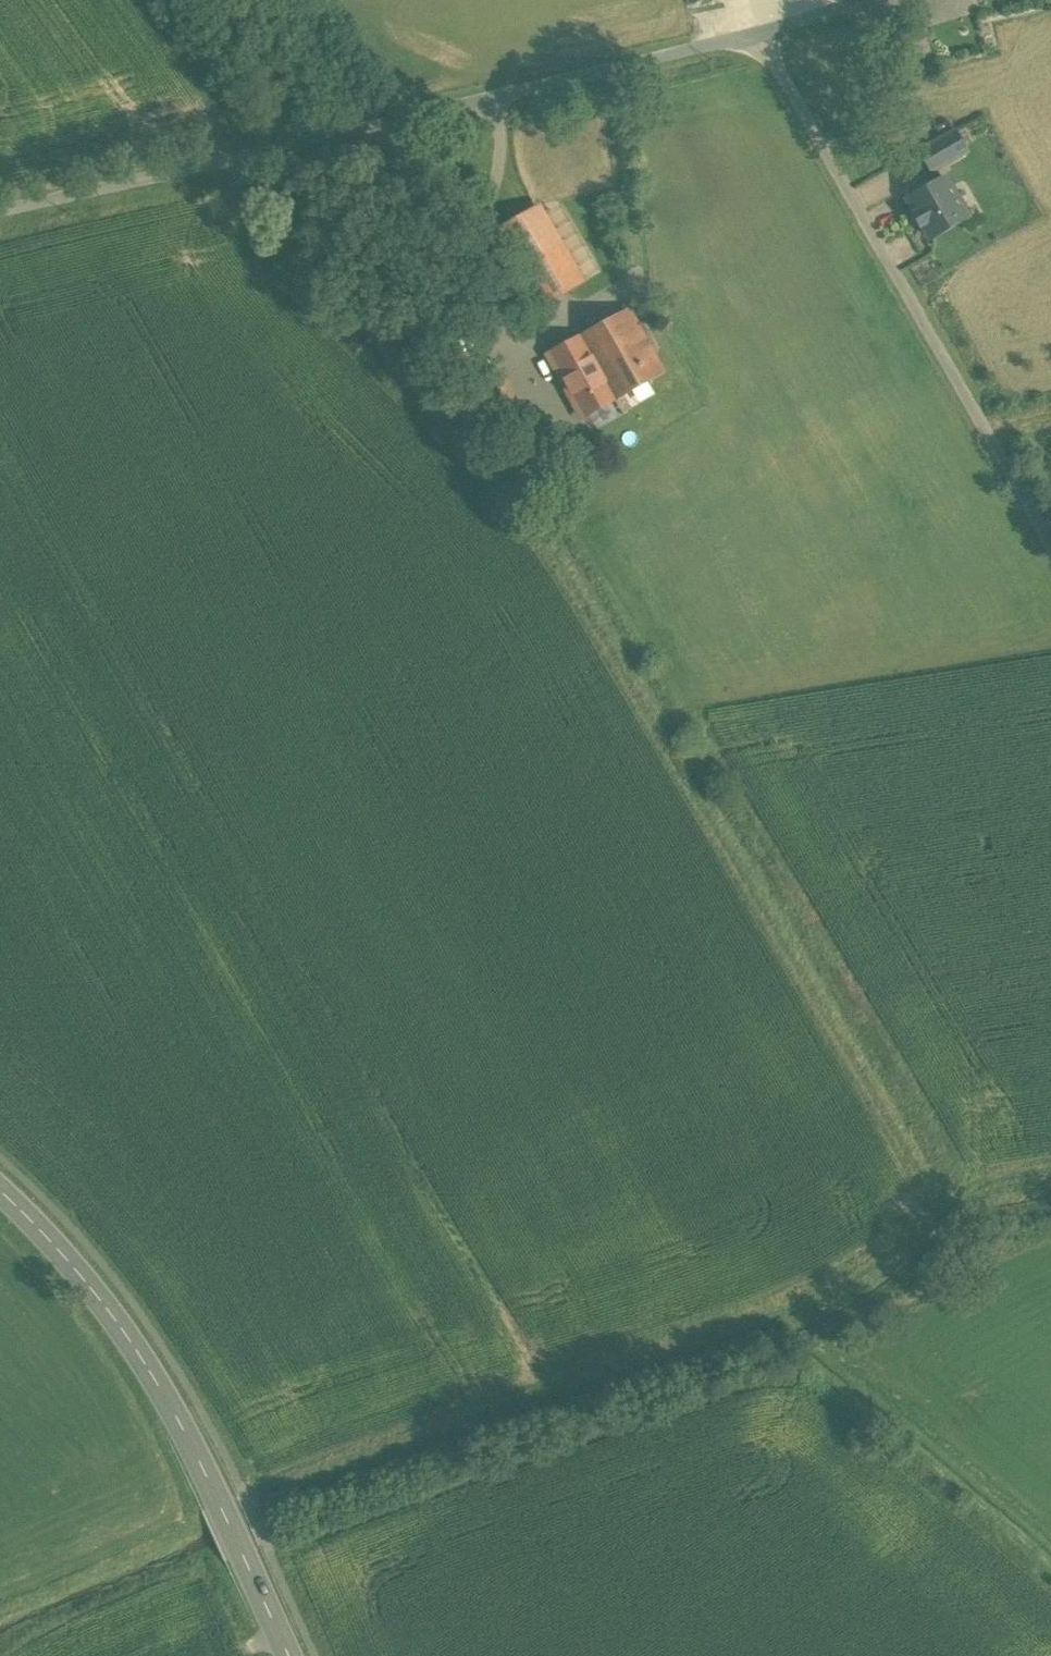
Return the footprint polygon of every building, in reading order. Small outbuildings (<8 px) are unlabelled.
[(581,280),(540,207),(485,238),(525,311),(581,280)] [(589,386),(652,351),(629,310),(551,352),(568,387),(585,376),(589,386)] [(585,376),(568,387),(584,416),(663,372),(652,351),(589,386),(585,376)]
